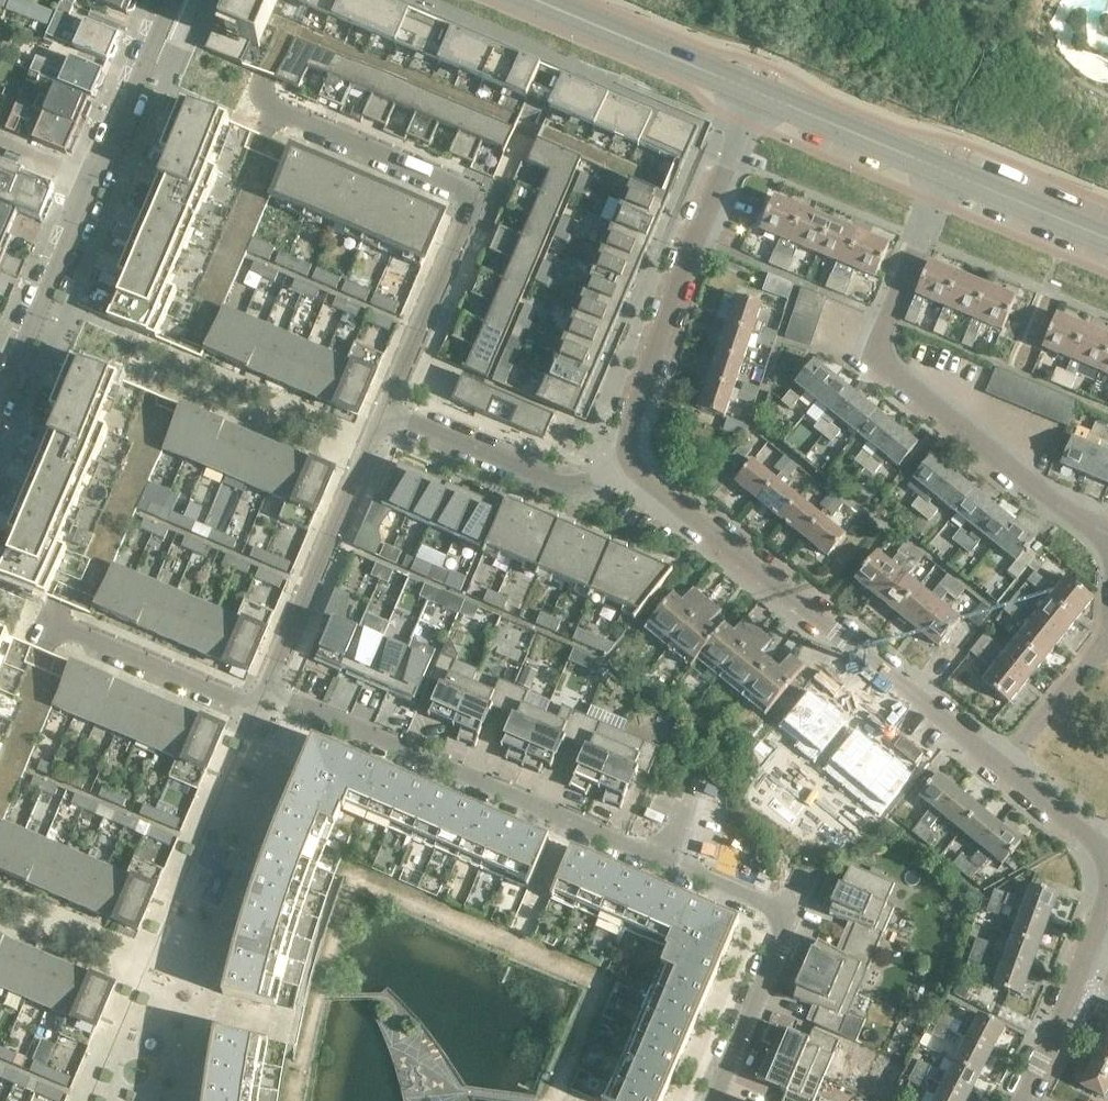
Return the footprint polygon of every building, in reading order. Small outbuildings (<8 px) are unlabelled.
[(23,0),(11,0),(7,10),(47,26),(53,12),(23,0)] [(73,6),(61,0),(56,11),(45,34),(74,46),(107,60),(108,59),(113,57),(117,49),(115,44),(119,34),(85,20),(84,23),(69,16),(73,6)] [(95,1),(127,14),(128,11),(133,10),(137,2),(135,0),(95,0),(95,1)] [(275,78),(295,35),(337,53),(381,72),(425,90),(468,109),(514,128),(537,139),(580,158),(631,180),(662,193),(677,161),(682,163),(698,128),(397,0),(227,0),(206,49),(275,79),(275,78)] [(328,75),(337,53),(295,35),(275,78),(299,88),(308,66),(328,75)] [(39,75),(40,76),(59,83),(92,97),(96,87),(101,85),(104,78),(102,73),(103,71),(70,57),(70,59),(56,53),(52,63),(37,56),(30,71),(39,75)] [(381,72),(337,53),(328,75),(329,75),(320,97),(342,107),(351,84),(372,93),(381,72)] [(30,71),(27,80),(36,84),(39,75),(30,71)] [(395,103),(416,112),(425,90),(381,72),(372,93),(373,93),(364,116),(386,125),(395,103)] [(17,101),(77,127),(81,116),(87,118),(92,105),(87,103),(88,100),(56,87),(50,100),(23,89),(17,101)] [(439,122),(459,131),(468,109),(425,90),(416,112),(407,134),(429,144),(439,122)] [(72,138),(77,127),(17,101),(5,129),(15,132),(20,122),(19,122),(20,118),(39,126),(33,140),(66,153),(67,151),(72,153),(77,140),(72,138)] [(218,146),(228,122),(220,119),(181,102),(171,126),(218,146)] [(468,109),(459,131),(460,131),(450,153),(473,163),(483,140),(504,150),(514,128),(468,109)] [(201,357),(222,307),(278,176),(290,148),(228,122),(218,146),(208,168),(216,171),(216,172),(206,195),(196,218),(187,241),(177,264),(167,287),(176,290),(175,291),(165,314),(156,337),(201,357)] [(161,148),(216,172),(216,171),(208,168),(218,146),(171,126),(161,148)] [(580,158),(537,139),(527,163),(550,172),(541,192),(562,201),(580,158)] [(216,172),(161,148),(161,149),(169,152),(159,175),(206,195),(216,172)] [(272,196),(302,209),(322,162),(291,149),(272,196)] [(352,175),(322,162),(302,209),(332,222),(352,175)] [(19,212),(40,220),(53,190),(50,184),(0,164),(0,204),(19,212)] [(577,182),(589,187),(592,178),(581,173),(577,182)] [(196,218),(206,195),(159,175),(150,198),(196,218)] [(383,188),(352,175),(332,222),(363,235),(383,188)] [(667,196),(662,193),(631,180),(621,202),(658,217),(667,196)] [(584,198),(589,187),(577,182),(573,193),(584,198)] [(522,236),(544,245),(562,201),(541,192),(540,193),(518,184),(509,206),(531,215),(522,236)] [(393,248),(413,201),(383,188),(363,235),(393,248)] [(187,241),(196,218),(150,198),(140,221),(187,241)] [(768,264),(779,268),(803,210),(774,198),(760,230),(779,237),(774,250),(768,264)] [(413,201),(393,248),(424,261),(444,214),(413,201)] [(658,217),(621,202),(612,223),(649,239),(658,217)] [(19,212),(0,204),(0,249),(5,251),(11,238),(7,236),(16,214),(17,215),(19,212)] [(799,246),(818,254),(832,222),(803,210),(779,268),(788,272),(794,258),(799,246)] [(558,226),(570,231),(574,221),(562,217),(558,226)] [(130,244),(177,264),(187,241),(140,221),(130,244)] [(826,288),(836,292),(860,233),(832,222),(818,254),(836,261),(831,274),(826,288)] [(649,239),(612,223),(602,245),(640,261),(649,239)] [(565,241),(570,231),(558,226),(554,236),(565,241)] [(544,245),(522,236),(522,237),(500,228),(491,250),(512,259),(504,279),(525,288),(544,245)] [(860,233),(836,292),(845,296),(856,269),(875,277),(888,245),(860,233)] [(269,260),(274,250),(275,247),(253,237),(247,251),(269,260)] [(167,287),(177,264),(130,244),(120,268),(175,291),(176,290),(167,287)] [(640,261),(602,245),(593,267),(630,284),(640,261)] [(279,252),(275,262),(307,276),(312,266),(279,252)] [(259,275),(264,265),(254,261),(250,271),(259,275)] [(540,270),(551,275),(555,266),(544,261),(540,270)] [(944,306),(958,274),(929,262),(915,294),(911,307),(905,321),(914,325),(925,298),(944,306)] [(278,271),(264,265),(259,275),(274,281),(278,271)] [(630,284),(593,267),(584,289),(621,305),(630,284)] [(175,291),(120,268),(119,270),(127,274),(118,294),(165,314),(175,291)] [(316,268),(312,278),(336,289),(341,279),(316,268)] [(547,285),(551,275),(540,270),(536,280),(547,285)] [(491,303),(484,322),(506,332),(525,288),(504,279),(503,280),(482,271),(472,293),(491,303)] [(760,335),(775,340),(778,332),(763,327),(765,322),(756,320),(761,306),(783,313),(793,284),(768,273),(762,291),(765,292),(760,304),(755,302),(759,292),(740,286),(737,296),(736,296),(727,324),(752,332),(760,335)] [(973,318),(987,286),(958,274),(944,306),(933,333),(943,337),(954,310),(973,318)] [(301,293),(306,283),(295,279),(291,289),(301,293)] [(346,281),(341,291),(366,301),(370,291),(346,281)] [(320,289),(306,283),(301,293),(316,299),(320,289)] [(1015,298),(987,286),(973,318),(961,344),(971,348),(982,322),(1002,330),(1015,298)] [(621,305),(584,289),(574,311),(612,327),(621,305)] [(797,302),(822,310),(826,298),(801,290),(797,302)] [(375,293),(370,303),(395,314),(399,304),(375,293)] [(108,317),(156,337),(165,314),(118,294),(108,317)] [(343,311),(348,301),(337,296),(332,306),(343,311)] [(361,307),(348,301),(343,311),(357,317),(361,307)] [(818,321),(822,310),(797,302),(793,313),(818,321)] [(521,314),(532,319),(536,309),(525,304),(521,314)] [(205,350),(224,358),(242,316),(222,307),(201,357),(202,358),(205,350)] [(394,321),(369,310),(365,320),(389,331),(394,321)] [(612,327),(574,311),(565,333),(603,349),(612,327)] [(814,333),(818,321),(793,313),(790,325),(814,333)] [(528,329),(532,319),(521,314),(517,324),(528,329)] [(487,377),(506,332),(484,322),(484,323),(463,315),(453,337),(475,346),(466,368),(487,377)] [(1072,360),(1085,327),(1056,315),(1042,347),(1072,360)] [(245,367),(263,325),(242,316),(224,358),(245,367)] [(752,332),(727,324),(717,352),(743,361),(752,332)] [(266,376),(284,334),(263,325),(245,367),(266,376)] [(810,345),(814,333),(790,325),(786,337),(810,345)] [(1072,360),(1067,372),(1061,386),(1070,390),(1076,376),(1080,363),(1100,371),(1107,352),(1107,337),(1085,327),(1072,360)] [(603,349),(565,333),(555,355),(594,371),(603,349)] [(287,385),(305,342),(284,334),(266,376),(287,385)] [(773,348),(775,340),(760,335),(758,343),(772,348),(773,348)] [(308,394),(326,351),(305,342),(287,385),(308,394)] [(343,388),(335,406),(358,416),(384,355),(355,342),(347,360),(336,385),(343,388)] [(502,358),(513,362),(517,353),(506,348),(502,358)] [(329,403),(336,385),(347,360),(326,351),(308,394),(329,403)] [(708,381),(733,389),(743,361),(717,352),(708,381)] [(1100,371),(1107,375),(1107,352),(1100,371)] [(555,355),(546,376),(584,393),(594,371),(555,355)] [(504,384),(513,362),(502,358),(493,379),(504,384)] [(71,359),(61,383),(107,403),(118,379),(71,359)] [(817,400),(835,378),(815,361),(797,384),(817,400)] [(1061,386),(1067,372),(1057,368),(1051,382),(1061,386)] [(986,393),(998,398),(1008,374),(996,369),(986,393)] [(1009,402),(1019,379),(1008,374),(998,398),(1009,402)] [(553,415),(462,376),(452,399),(543,438),(553,415)] [(575,415),(584,393),(546,376),(536,399),(575,415)] [(835,378),(817,400),(828,409),(813,427),(823,435),(832,425),(831,424),(837,417),(838,417),(856,395),(835,378)] [(91,614),(112,565),(180,405),(118,379),(107,403),(98,425),(107,429),(106,429),(96,452),(86,475),(76,499),(67,522),(57,544),(66,547),(65,548),(55,571),(45,594),(58,599),(91,614)] [(1031,383),(1019,379),(1009,402),(1021,407),(1031,383)] [(733,389),(708,381),(699,409),(724,418),(730,401),(738,403),(740,400),(754,404),(757,397),(742,392),(733,389)] [(98,425),(107,403),(61,383),(52,405),(106,429),(107,429),(98,425)] [(757,397),(760,388),(759,388),(745,383),(742,392),(757,397)] [(1042,388),(1031,383),(1021,407),(1032,412),(1042,388)] [(329,403),(335,406),(343,388),(336,385),(329,403)] [(1053,393),(1042,388),(1032,412),(1044,417),(1053,393)] [(799,398),(790,391),(781,401),(790,409),(799,398)] [(1053,393),(1044,417),(1055,421),(1065,398),(1053,393)] [(858,434),(876,411),(856,395),(838,417),(858,434)] [(1065,398),(1055,421),(1067,426),(1077,403),(1065,398)] [(49,432),(96,452),(106,429),(52,405),(51,406),(59,410),(49,432)] [(184,456),(202,414),(182,405),(163,448),(184,456)] [(879,450),(897,428),(876,411),(858,434),(869,442),(854,460),(865,468),(873,458),(872,457),(878,450),(879,450)] [(223,423),(202,414),(184,456),(205,465),(223,423)] [(1085,475),(1097,448),(1098,448),(1101,439),(1106,427),(1107,424),(1107,423),(1107,419),(1099,415),(1097,420),(1087,444),(1073,438),(1061,465),(1085,475)] [(749,425),(729,419),(725,431),(745,437),(749,425)] [(243,432),(223,423),(205,465),(225,474),(243,432)] [(840,431),(832,425),(823,435),(831,441),(840,431)] [(918,445),(897,428),(879,450),(900,467),(918,445)] [(86,475),(96,452),(49,432),(40,455),(86,475)] [(264,440),(243,432),(225,474),(246,483),(264,440)] [(266,492),(284,449),(264,440),(246,483),(266,492)] [(738,467),(752,449),(744,442),(729,460),(738,467)] [(1098,448),(1097,448),(1085,475),(1107,484),(1107,452),(1098,448)] [(287,501),(297,476),(305,458),(284,449),(266,492),(287,501)] [(76,499),(86,475),(40,455),(30,479),(76,499)] [(781,473),(791,461),(784,456),(775,468),(781,473)] [(935,496),(953,473),(933,457),(914,479),(908,487),(919,496),(911,507),(920,514),(929,503),(935,496)] [(303,479),(311,461),(305,458),(297,476),(303,479)] [(881,464),(873,458),(865,468),(872,474),(881,464)] [(335,471),(311,461),(303,479),(297,476),(287,501),(279,519),(309,531),(335,471)] [(758,501),(775,480),(753,461),(735,482),(758,501)] [(791,461),(781,473),(775,480),(758,501),(782,519),(798,498),(786,489),(792,483),(787,479),(798,466),(791,461)] [(407,516),(425,475),(426,471),(415,466),(413,469),(399,464),(385,498),(376,495),(363,524),(376,530),(392,509),(407,516)] [(956,512),(974,490),(953,473),(935,496),(956,512)] [(437,480),(425,475),(407,516),(431,526),(449,485),(450,481),(439,477),(437,480)] [(814,478),(807,486),(818,496),(825,488),(814,478)] [(20,502),(67,522),(76,499),(30,479),(20,502)] [(462,490),(449,485),(431,526),(455,536),(473,495),(474,492),(463,487),(462,490)] [(976,529),(994,506),(974,490),(956,512),(975,528),(976,529)] [(827,510),(837,498),(830,493),(820,505),(827,510)] [(486,500),(473,495),(455,536),(479,546),(498,501),(488,497),(486,500)] [(805,538),(821,517),(798,498),(782,519),(805,538)] [(843,504),(837,498),(827,510),(833,516),(843,504)] [(513,559),(533,512),(521,507),(523,503),(510,500),(509,502),(506,501),(487,547),(513,559)] [(57,544),(67,522),(20,502),(10,525),(65,548),(66,547),(57,544)] [(155,504),(151,502),(146,512),(158,517),(162,508),(155,504)] [(190,502),(184,516),(196,521),(202,507),(190,502)] [(929,521),(937,510),(929,503),(920,514),(929,521)] [(976,529),(975,528),(969,535),(970,536),(961,547),(970,554),(985,536),(996,545),(1014,523),(994,506),(976,529)] [(179,526),(183,516),(172,511),(168,521),(179,526)] [(539,570),(559,523),(557,523),(558,518),(545,515),(544,517),(533,512),(513,559),(539,570)] [(184,516),(183,516),(179,526),(192,532),(196,521),(184,516)] [(845,536),(821,517),(805,538),(828,557),(845,536)] [(140,529),(149,533),(153,522),(144,518),(140,529)] [(168,529),(153,522),(149,533),(164,539),(168,529)] [(565,581),(585,535),(574,530),(575,526),(562,522),(561,524),(559,523),(539,570),(565,581)] [(1035,540),(1014,523),(996,545),(1017,562),(1009,572),(1018,579),(1036,556),(1027,549),(1035,540)] [(55,571),(65,548),(10,525),(9,528),(17,531),(8,551),(55,571)] [(961,547),(970,536),(969,535),(961,528),(952,540),(961,547)] [(220,544),(224,534),(213,529),(209,539),(220,544)] [(237,539),(224,534),(220,544),(233,549),(237,539)] [(591,592),(611,546),(609,545),(611,541),(598,538),(596,540),(585,535),(565,581),(591,592)] [(191,551),(195,540),(185,536),(181,546),(191,551)] [(210,546),(195,540),(191,551),(205,557),(210,546)] [(877,597),(916,549),(906,542),(897,553),(889,563),(876,553),(856,580),(877,597)] [(387,560),(393,548),(385,544),(379,556),(387,560)] [(617,604),(637,557),(626,552),(627,548),(614,544),(613,547),(611,546),(591,592),(617,604)] [(250,556),(261,561),(265,551),(254,546),(250,556)] [(401,551),(393,548),(387,560),(396,564),(401,551)] [(898,614),(919,588),(906,577),(924,556),(916,549),(877,597),(898,614)] [(45,594),(55,571),(8,551),(0,571),(0,575),(45,594)] [(265,551),(261,561),(286,572),(291,562),(265,551)] [(233,568),(237,558),(227,554),(222,564),(233,568)] [(649,562),(637,557),(617,604),(639,613),(672,572),(662,568),(663,563),(651,560),(649,562)] [(251,564),(237,558),(233,568),(247,574),(251,564)] [(436,581),(441,568),(417,558),(412,570),(436,581)] [(379,579),(384,566),(376,563),(371,575),(379,579)] [(114,616),(132,573),(112,565),(91,614),(92,615),(95,608),(114,616)] [(393,570),(384,566),(379,579),(387,583),(393,570)] [(284,578),(259,568),(255,578),(279,588),(284,578)] [(449,572),(441,568),(436,581),(444,584),(449,572)] [(1040,589),(1047,582),(1034,572),(1028,580),(1040,589)] [(135,625),(153,582),(132,573),(114,616),(135,625)] [(948,593),(957,583),(948,575),(938,587),(930,597),(919,588),(898,614),(918,630),(939,605),(948,593)] [(1050,599),(1076,620),(1093,599),(1067,577),(1050,599)] [(174,591),(153,582),(135,625),(156,633),(174,591)] [(1055,589),(1047,582),(1040,591),(1048,597),(1055,589)] [(957,583),(948,593),(956,600),(965,589),(957,583)] [(428,600),(433,587),(425,584),(420,596),(428,600)] [(464,601),(433,587),(428,600),(459,613),(464,601)] [(671,643),(708,598),(693,587),(682,601),(673,594),(648,624),(671,643)] [(340,672),(342,668),(358,629),(345,623),(349,595),(335,589),(322,619),(331,622),(316,657),(330,663),(328,667),(340,672)] [(483,601),(493,605),(498,594),(488,590),(483,601)] [(177,642),(195,600),(174,591),(156,633),(177,642)] [(1011,601),(1023,611),(1030,602),(1018,592),(1011,601)] [(498,594),(493,605),(503,609),(507,598),(498,594)] [(693,661),(719,631),(710,623),(721,609),(708,598),(671,643),(693,661)] [(1032,603),(1024,612),(1060,641),(1076,620),(1050,599),(1041,610),(1032,603)] [(198,651),(216,609),(195,600),(177,642),(198,651)] [(232,645),(225,663),(248,673),(274,612),(245,600),(237,618),(226,642),(232,645)] [(1016,620),(1023,611),(1011,601),(1004,610),(1016,620)] [(991,610),(983,603),(969,620),(977,627),(991,610)] [(939,647),(960,621),(939,605),(918,630),(939,647)] [(219,660),(226,642),(237,618),(216,609),(198,651),(219,660)] [(535,624),(546,628),(551,617),(540,612),(535,624)] [(1060,641),(1024,612),(1017,621),(1026,628),(1017,640),(1043,661),(1060,641)] [(500,616),(492,648),(525,656),(533,624),(500,616)] [(551,617),(546,628),(555,632),(560,621),(551,617)] [(725,623),(719,631),(693,661),(695,662),(701,655),(723,673),(759,629),(745,618),(733,631),(726,625),(726,624),(725,623)] [(572,639),(598,650),(603,638),(577,628),(572,639)] [(364,682),(366,678),(383,639),(358,629),(342,668),(354,674),(352,677),(364,682)] [(772,640),(759,629),(723,673),(746,692),(771,662),(771,661),(770,660),(769,661),(760,654),(772,640)] [(8,637),(0,633),(0,656),(8,637)] [(977,643),(998,660),(1005,651),(996,643),(985,634),(977,643)] [(2,822),(29,758),(70,662),(26,644),(8,637),(0,656),(0,825),(2,822)] [(603,638),(598,650),(607,654),(615,643),(603,638)] [(389,693),(390,689),(407,650),(383,639),(366,678),(379,684),(378,688),(389,693)] [(407,650),(390,689),(403,695),(402,698),(413,703),(436,650),(411,639),(407,650)] [(454,724),(472,682),(450,672),(457,656),(452,641),(447,639),(441,654),(438,660),(430,680),(440,684),(432,704),(434,705),(429,714),(454,724)] [(1043,661),(1017,640),(1000,661),(1026,682),(1043,661)] [(219,660),(225,663),(232,645),(226,642),(219,660)] [(991,669),(998,660),(977,643),(970,652),(981,661),(991,669)] [(779,669),(771,662),(746,692),(769,711),(805,667),(791,656),(779,669)] [(598,659),(593,671),(603,676),(608,663),(598,659)] [(1026,682),(1000,661),(983,682),(1009,703),(1026,682)] [(74,714),(92,671),(71,663),(53,705),(74,714)] [(526,666),(518,684),(530,689),(538,671),(526,666)] [(92,671),(74,714),(95,723),(113,680),(92,671)] [(494,691),(472,682),(454,724),(461,727),(458,738),(475,743),(481,725),(483,726),(492,706),(503,711),(513,685),(498,679),(494,691)] [(133,689),(113,680),(95,723),(115,731),(133,689)] [(513,685),(503,711),(513,715),(504,735),(506,736),(502,745),(510,748),(507,756),(523,763),(544,713),(522,704),(527,691),(513,685)] [(136,740),(154,698),(133,689),(115,731),(136,740)] [(807,694),(777,731),(796,747),(828,709),(827,708),(825,709),(807,694)] [(136,740),(156,749),(174,707),(154,698),(136,740)] [(544,713),(523,763),(539,770),(543,762),(551,765),(554,755),(556,757),(565,737),(576,742),(587,717),(562,706),(556,718),(544,713)] [(177,758),(187,734),(195,715),(174,707),(156,749),(177,758)] [(828,709),(796,747),(815,763),(846,726),(838,720),(840,718),(828,709)] [(193,736),(201,718),(195,715),(187,734),(193,736)] [(591,783),(599,786),(622,732),(600,723),(587,717),(576,742),(586,746),(577,767),(579,768),(570,784),(586,792),(591,783)] [(225,728),(201,718),(193,736),(187,734),(177,758),(169,776),(199,789),(225,728)] [(622,732),(599,786),(607,790),(603,800),(621,806),(627,787),(629,789),(637,769),(648,773),(659,747),(622,732)] [(854,733),(824,770),(843,786),(873,749),(854,733)] [(297,775),(285,803),(334,823),(340,809),(362,758),(313,737),(297,775)] [(760,741),(753,749),(765,758),(771,751),(760,741)] [(873,749),(843,786),(861,801),(893,762),(892,762),(891,763),(873,749)] [(385,768),(362,758),(340,809),(363,819),(385,768)] [(45,761),(41,760),(37,770),(48,775),(53,765),(45,761)] [(893,762),(861,801),(881,817),(911,780),(903,774),(905,772),(893,762)] [(69,783),(73,773),(62,768),(57,778),(69,783)] [(363,819),(387,829),(409,779),(385,768),(363,819)] [(86,779),(73,773),(69,783),(82,789),(86,779)] [(30,786),(39,790),(43,780),(34,776),(30,786)] [(913,832),(922,839),(930,829),(942,814),(960,792),(939,776),(932,785),(930,783),(927,787),(929,788),(921,797),(932,807),(921,822),(913,832)] [(432,789),(409,779),(387,829),(410,839),(432,789)] [(58,786),(43,780),(39,790),(54,796),(58,786)] [(110,801),(114,791),(103,786),(99,796),(110,801)] [(434,849),(456,799),(432,789),(410,839),(434,849)] [(127,796),(114,791),(110,801),(123,807),(127,796)] [(960,792),(942,814),(962,831),(980,809),(960,792)] [(81,808),(85,798),(75,793),(71,803),(81,808)] [(100,804),(85,798),(81,808),(95,814),(100,804)] [(774,798),(768,805),(779,815),(786,807),(774,798)] [(479,809),(456,799),(434,849),(457,859),(479,809)] [(334,823),(285,803),(276,825),(325,845),(334,823)] [(140,814),(151,819),(155,808),(144,804),(140,814)] [(786,807),(779,815),(791,824),(797,817),(786,807)] [(155,808),(151,819),(176,829),(181,819),(155,808)] [(502,819),(479,809),(457,859),(481,868),(502,819)] [(962,831),(981,846),(982,847),(1000,825),(980,809),(962,831)] [(123,826),(127,816),(117,811),(112,821),(123,826)] [(141,821),(127,816),(123,826),(137,831),(141,821)] [(481,868),(504,878),(526,829),(502,819),(481,868)] [(4,873),(22,830),(2,822),(0,825),(0,871),(4,873)] [(825,822),(818,830),(829,839),(836,832),(825,822)] [(174,835),(149,825),(145,835),(169,845),(174,835)] [(325,845),(276,825),(266,848),(317,867),(325,845)] [(981,846),(969,861),(970,862),(962,872),(971,879),(970,880),(982,891),(993,885),(977,871),(991,854),(1003,864),(1004,863),(1007,859),(1011,854),(1012,856),(1015,852),(1013,851),(1021,842),(1000,825),(982,847),(981,846)] [(526,829),(504,878),(528,888),(549,839),(526,829)] [(938,836),(930,829),(922,839),(930,846),(938,836)] [(25,882),(43,839),(22,830),(4,873),(25,882)] [(836,832),(829,839),(841,849),(847,841),(836,832)] [(43,839),(25,882),(46,891),(64,848),(43,839)] [(64,848),(46,891),(67,900),(85,857),(64,848)] [(258,872),(308,890),(310,884),(317,867),(266,848),(263,856),(258,872)] [(551,898),(574,908),(595,859),(572,849),(551,898)] [(1007,859),(1004,863),(1014,871),(1021,863),(1012,856),(1011,854),(1007,859)] [(970,862),(969,861),(962,855),(954,865),(962,872),(970,862)] [(88,909),(106,866),(85,857),(67,900),(88,909)] [(122,902),(115,920),(138,930),(164,870),(134,857),(127,875),(116,900),(122,902)] [(595,859),(574,908),(597,918),(618,868),(595,859)] [(88,909),(109,918),(116,900),(127,875),(106,866),(88,909)] [(855,924),(849,940),(875,951),(894,908),(886,905),(894,886),(880,880),(869,875),(851,867),(841,886),(839,885),(838,888),(830,884),(822,904),(832,908),(830,915),(855,924)] [(872,867),(869,875),(880,880),(884,872),(872,867)] [(597,918),(620,927),(641,878),(618,868),(597,918)] [(308,890),(258,872),(250,896),(300,912),(308,890)] [(642,937),(663,888),(641,878),(620,927),(642,937)] [(1021,912),(1048,921),(1058,896),(1046,892),(1047,890),(1043,888),(1042,890),(1031,886),(1025,900),(1008,894),(995,890),(992,900),(1004,905),(1021,912)] [(665,947),(686,898),(663,888),(642,937),(665,947)] [(297,924),(300,912),(250,896),(248,900),(242,919),(293,935),(297,924)] [(686,898),(665,947),(669,949),(661,967),(709,987),(738,920),(686,898)] [(122,902),(116,900),(109,918),(115,920),(122,902)] [(1000,916),(1004,905),(992,900),(987,911),(1000,916)] [(1048,921),(1021,912),(1012,936),(1039,946),(1048,921)] [(235,943),(287,958),(293,935),(242,919),(238,934),(235,943)] [(1012,936),(1003,960),(1030,970),(1039,946),(1012,936)] [(5,989),(23,946),(2,938),(0,943),(0,987),(5,989)] [(973,949),(986,954),(990,943),(977,938),(973,949)] [(875,951),(849,940),(842,955),(818,942),(816,945),(808,940),(799,957),(807,961),(804,967),(858,990),(875,951)] [(281,981),(287,958),(235,943),(229,968),(281,981)] [(23,946),(5,989),(25,998),(44,955),(23,946)] [(981,964),(986,954),(973,949),(969,960),(981,964)] [(64,964),(44,955),(25,998),(46,1006),(64,964)] [(1030,970),(1003,960),(994,985),(1005,989),(1005,991),(1009,993),(1010,991),(1021,995),(1030,970)] [(67,1015),(77,991),(85,973),(64,964),(46,1006),(67,1015)] [(661,967),(651,989),(700,1010),(709,987),(661,967)] [(858,990),(804,967),(802,972),(794,968),(786,987),(796,992),(793,998),(820,1008),(813,1023),(856,1041),(865,1018),(849,1011),(858,990)] [(275,1004),(281,981),(229,968),(223,992),(275,1004)] [(83,994),(91,975),(85,973),(77,991),(83,994)] [(115,986),(91,975),(83,994),(77,991),(67,1015),(59,1033),(89,1046),(115,986)] [(651,989),(642,1012),(690,1033),(700,1010),(651,989)] [(690,1033),(642,1012),(632,1035),(681,1055),(690,1033)] [(938,1024),(950,1030),(955,1020),(943,1014),(938,1024)] [(966,1039),(992,1052),(1005,1028),(993,1023),(994,1021),(990,1019),(989,1021),(979,1015),(966,1039)] [(956,1033),(950,1030),(938,1024),(933,1034),(945,1040),(945,1039),(951,1042),(956,1033)] [(768,1054),(823,1077),(838,1041),(813,1030),(808,1040),(788,1031),(787,1034),(771,1025),(763,1041),(772,1046),(768,1054)] [(211,1056),(263,1065),(268,1041),(215,1030),(211,1056)] [(1094,1058),(1107,1065),(1107,1032),(1094,1058)] [(681,1055),(632,1035),(622,1057),(671,1078),(681,1055)] [(42,1039),(33,1060),(46,1065),(55,1045),(42,1039)] [(954,1062),(980,1075),(992,1052),(966,1039),(954,1062)] [(4,1048),(0,1057),(0,1058),(13,1064),(17,1054),(4,1048)] [(782,1100),(812,1100),(823,1077),(768,1054),(758,1078),(767,1081),(766,1084),(785,1092),(782,1100)] [(207,1081),(260,1089),(260,1084),(263,1065),(211,1056),(207,1081)] [(671,1078),(622,1057),(612,1080),(661,1100),(671,1078)] [(1081,1085),(1104,1097),(1107,1089),(1107,1065),(1094,1058),(1081,1085)] [(914,1070),(926,1076),(931,1066),(919,1060),(914,1070)] [(30,1071),(41,1076),(45,1066),(34,1061),(30,1071)] [(980,1075),(954,1062),(948,1074),(939,1069),(933,1080),(942,1085),(968,1099),(980,1075)] [(45,1066),(41,1076),(66,1086),(70,1076),(45,1066)] [(14,1083),(18,1073),(6,1068),(2,1078),(14,1083)] [(921,1086),(926,1076),(914,1070),(909,1080),(921,1086)] [(31,1079),(18,1073),(14,1083),(26,1089),(31,1079)] [(612,1080),(603,1100),(661,1100),(612,1080)] [(260,1089),(207,1081),(204,1100),(258,1100),(260,1089)] [(39,1082),(35,1092),(55,1100),(60,1100),(63,1093),(39,1082)] [(968,1099),(942,1085),(934,1100),(967,1100),(968,1099)]
